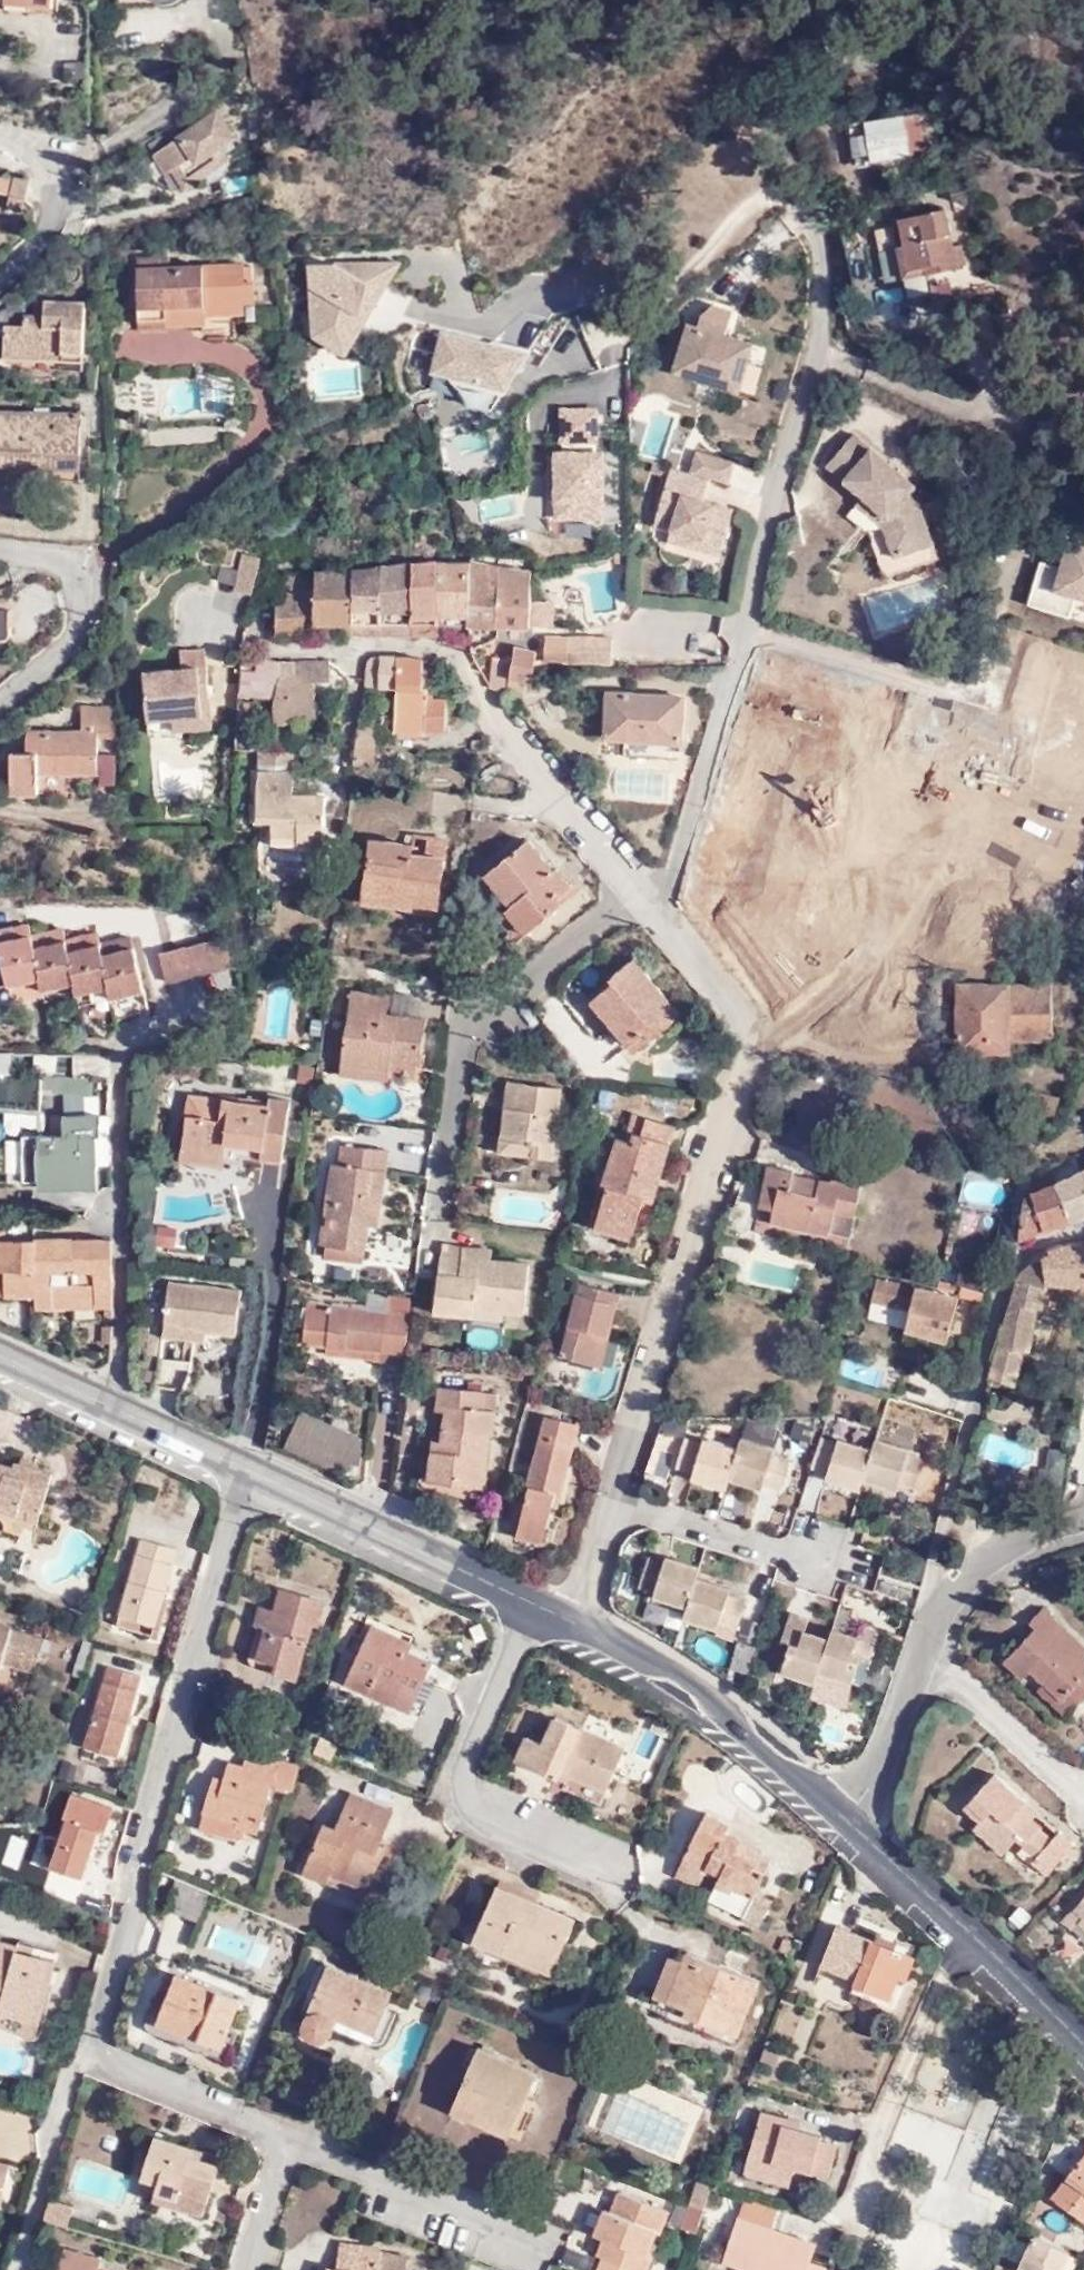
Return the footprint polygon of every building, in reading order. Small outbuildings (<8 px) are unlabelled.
[(5,4),(4,13),(30,16),(31,6),(55,9),(55,0),(0,0),(0,4),(5,4)] [(217,110),(173,140),(154,154),(152,155),(167,175),(172,171),(188,193),(230,163),(220,149),(237,137),(217,110)] [(924,153),(918,114),(866,123),(871,161),(924,153)] [(154,154),(173,140),(167,133),(149,146),(154,154)] [(31,181),(0,175),(0,193),(11,196),(9,209),(26,213),(31,181)] [(898,220),(930,214),(927,204),(889,212),(897,248),(904,247),(898,220)] [(930,274),(936,301),(937,304),(968,298),(948,209),(930,214),(898,220),(904,247),(897,248),(904,280),(930,274)] [(246,288),(246,266),(170,270),(169,260),(137,261),(140,328),(202,325),(203,334),(259,331),(257,287),(246,288)] [(358,341),(403,263),(309,266),(312,314),(358,341)] [(256,266),(246,266),(246,288),(257,287),(256,266)] [(919,305),(936,301),(930,274),(904,280),(908,299),(919,305)] [(704,321),(707,300),(692,298),(689,319),(704,321)] [(65,354),(84,355),(85,303),(36,303),(36,317),(25,317),(24,327),(6,327),(6,361),(25,361),(25,356),(65,357),(65,354)] [(347,358),(358,341),(312,314),(314,339),(347,358)] [(689,326),(675,373),(738,393),(753,346),(689,326)] [(580,330),(545,345),(559,377),(594,362),(580,330)] [(502,394),(528,354),(443,333),(432,377),(502,394)] [(84,363),(84,355),(65,354),(65,357),(25,356),(25,361),(84,363)] [(439,445),(430,404),(416,407),(425,449),(439,445)] [(596,454),(596,410),(563,410),(563,453),(557,453),(557,517),(603,517),(602,454),(596,454)] [(82,467),(82,413),(0,413),(0,467),(56,467),(56,480),(82,480),(82,467)] [(894,558),(933,543),(921,504),(910,494),(917,486),(854,432),(825,466),(888,520),(882,527),(894,558)] [(710,480),(727,485),(734,463),(696,452),(690,474),(710,480)] [(690,474),(672,468),(654,528),(671,533),(706,543),(703,551),(720,556),(734,508),(704,500),(710,480),(690,474)] [(939,559),(933,543),(894,558),(882,527),(869,532),(886,578),(939,559)] [(669,540),(703,551),(706,543),(671,533),(669,540)] [(1083,598),(1083,546),(1070,542),(1063,567),(1041,561),(1028,604),(1071,616),(1077,596),(1083,598)] [(238,591),(253,594),(260,561),(246,558),(238,591)] [(472,626),(471,562),(464,561),(439,562),(439,626),(472,626)] [(414,562),(381,566),(381,625),(412,624),(414,562)] [(439,562),(414,562),(412,624),(412,638),(439,639),(439,626),(439,562)] [(472,626),(497,626),(499,568),(471,562),(472,626)] [(381,625),(381,566),(355,570),(352,624),(381,625)] [(499,568),(497,626),(531,627),(554,626),(554,602),(531,601),(530,575),(499,568)] [(355,570),(283,575),(276,605),(276,636),(314,637),(314,625),(352,624),(355,570)] [(833,575),(820,572),(817,588),(829,591),(833,575)] [(7,641),(10,638),(13,635),(12,612),(0,612),(0,641),(7,641)] [(352,637),(352,624),(314,625),(314,637),(352,637)] [(381,638),(381,625),(352,624),(352,637),(381,638)] [(412,638),(412,624),(381,625),(381,638),(412,638)] [(612,638),(568,639),(568,661),(613,661),(612,638)] [(568,661),(568,639),(545,639),(545,661),(568,661)] [(202,685),(210,685),(208,649),(181,651),(182,669),(145,672),(148,722),(174,720),(204,717),(203,701),(202,685)] [(510,681),(525,682),(532,683),(534,667),(537,653),(514,650),(513,664),(510,681)] [(280,663),(257,659),(257,670),(255,703),(274,703),(280,679),(281,678),(280,663)] [(396,687),(397,659),(380,660),(369,660),(366,686),(396,687)] [(424,661),(397,659),(396,687),(397,688),(393,732),(424,735),(424,733),(428,698),(429,689),(423,689),(424,661)] [(331,662),(280,663),(281,678),(280,679),(274,703),(274,728),(316,719),(315,683),(331,682),(331,662)] [(489,687),(510,689),(510,681),(513,664),(493,662),(489,687)] [(257,670),(242,670),(237,754),(253,754),(255,703),(257,670)] [(510,681),(510,689),(523,691),(525,682),(510,681)] [(202,685),(203,701),(211,701),(210,685),(202,685)] [(681,743),(683,700),(608,693),(604,737),(681,743)] [(446,700),(428,698),(424,733),(446,733),(446,700)] [(99,740),(117,740),(117,707),(81,707),(81,732),(27,732),(27,753),(13,753),(13,796),(39,796),(39,775),(99,775),(99,740)] [(371,729),(361,728),(356,769),(370,771),(373,747),(369,747),(371,729)] [(117,785),(117,740),(99,740),(99,775),(100,785),(117,785)] [(296,752),(274,753),(260,753),(260,771),(295,772),(296,752)] [(295,772),(260,771),(257,820),(274,821),(274,834),(300,835),(299,845),(325,847),(327,797),(294,796),(295,772)] [(300,835),(274,834),(273,844),(299,845),(300,835)] [(363,904),(438,912),(444,857),(412,853),(413,844),(371,840),(363,904)] [(510,906),(506,910),(526,934),(563,905),(558,898),(572,886),(558,868),(553,871),(529,842),(486,877),(510,906)] [(503,913),(506,910),(510,906),(486,877),(478,883),(503,913)] [(32,933),(29,924),(0,932),(0,941),(32,933)] [(61,929),(33,937),(36,948),(64,940),(61,929)] [(97,932),(64,940),(68,952),(100,943),(97,932)] [(0,941),(0,954),(8,988),(41,978),(44,992),(76,984),(80,997),(107,990),(111,1001),(145,992),(133,947),(103,956),(100,943),(68,952),(64,940),(36,948),(33,937),(32,933),(0,941)] [(129,935),(100,943),(103,956),(133,947),(129,935)] [(226,937),(159,954),(166,985),(234,968),(226,937)] [(657,1024),(664,1030),(681,1015),(633,959),(615,974),(618,978),(608,987),(636,1020),(626,1028),(637,1041),(646,1034),(657,1024)] [(41,978),(8,988),(12,1002),(44,992),(41,978)] [(1013,1041),(1054,1039),(1052,985),(1013,988),(1012,984),(955,987),(959,1055),(1013,1052),(1013,1041)] [(636,1020),(608,987),(591,1001),(630,1047),(637,1041),(626,1028),(636,1020)] [(386,1014),(389,996),(353,991),(343,1063),(391,1070),(392,1062),(402,1064),(419,1066),(426,1020),(386,1014)] [(148,1004),(145,992),(111,1001),(114,1013),(148,1004)] [(562,995),(544,1009),(595,1071),(622,1049),(607,1032),(598,1039),(562,995)] [(429,1002),(389,996),(386,1014),(426,1020),(429,1002)] [(652,1041),(664,1030),(657,1024),(646,1034),(652,1041)] [(13,1074),(13,1072),(35,1073),(36,1057),(0,1055),(0,1074),(13,1074)] [(401,1071),(402,1064),(392,1062),(391,1070),(401,1071)] [(391,1070),(343,1063),(341,1075),(389,1082),(391,1070)] [(0,1074),(0,1112),(41,1113),(42,1091),(59,1092),(59,1095),(93,1097),(94,1079),(92,1079),(13,1074),(0,1074)] [(518,1109),(521,1082),(509,1081),(505,1107),(518,1109)] [(519,1152),(517,1169),(551,1174),(563,1088),(521,1082),(518,1109),(505,1107),(499,1150),(519,1152)] [(1028,1110),(1057,1117),(1061,1098),(1033,1091),(1028,1110)] [(208,1119),(210,1099),(190,1096),(187,1116),(208,1119)] [(184,1144),(227,1149),(263,1154),(262,1160),(284,1162),(291,1101),(271,1098),(270,1106),(210,1099),(208,1119),(187,1116),(184,1144)] [(616,1190),(604,1230),(631,1239),(643,1199),(646,1189),(657,1192),(676,1128),(633,1115),(626,1140),(618,1137),(603,1186),(616,1190)] [(89,1172),(99,1171),(98,1116),(63,1117),(64,1135),(23,1136),(24,1183),(39,1182),(89,1182),(89,1172)] [(52,1135),(64,1135),(63,1117),(52,1117),(52,1135)] [(431,1148),(433,1134),(355,1123),(353,1137),(431,1148)] [(224,1169),(227,1149),(184,1144),(181,1163),(224,1169)] [(329,1245),(368,1250),(370,1227),(379,1227),(386,1171),(389,1152),(342,1146),(329,1245)] [(497,1167),(517,1169),(519,1152),(499,1150),(497,1167)] [(1083,1170),(1083,1164),(1080,1153),(1050,1169),(1071,1223),(1083,1218),(1083,1173),(1083,1170)] [(770,1223),(830,1235),(836,1211),(855,1215),(865,1167),(836,1161),(832,1180),(819,1177),(818,1182),(793,1177),(794,1172),(770,1166),(761,1208),(772,1210),(770,1223)] [(1019,1242),(1071,1223),(1050,1169),(1037,1175),(1042,1189),(1023,1196),(1019,1242)] [(100,1189),(99,1171),(89,1172),(89,1182),(39,1182),(39,1190),(100,1189)] [(591,1226),(604,1230),(616,1190),(603,1186),(591,1226)] [(646,1189),(643,1199),(653,1203),(657,1192),(646,1189)] [(37,1297),(38,1240),(7,1241),(7,1218),(0,1218),(0,1272),(6,1272),(6,1297),(37,1297)] [(158,1226),(156,1245),(177,1248),(179,1228),(158,1226)] [(105,1263),(113,1263),(113,1239),(105,1240),(105,1263)] [(37,1309),(76,1309),(77,1240),(38,1240),(37,1297),(37,1309)] [(77,1240),(76,1309),(113,1308),(113,1263),(105,1263),(105,1240),(77,1240)] [(366,1264),(368,1250),(329,1245),(317,1244),(316,1254),(324,1255),(324,1259),(366,1264)] [(464,1258),(465,1247),(442,1245),(435,1313),(503,1320),(506,1313),(525,1315),(530,1264),(491,1261),(464,1258)] [(1070,1245),(1050,1250),(1050,1254),(1043,1258),(1029,1267),(1017,1278),(988,1380),(1012,1387),(1022,1352),(1028,1353),(1037,1309),(1042,1310),(1047,1283),(1060,1285),(1083,1287),(1083,1245),(1070,1245)] [(492,1250),(465,1247),(464,1258),(491,1261),(492,1250)] [(981,1285),(983,1260),(960,1259),(958,1284),(981,1285)] [(910,1310),(906,1328),(905,1330),(949,1341),(959,1299),(877,1278),(872,1300),(910,1310)] [(164,1327),(207,1333),(236,1336),(242,1291),(170,1282),(164,1327)] [(619,1293),(581,1284),(563,1356),(601,1366),(619,1293)] [(868,1318),(906,1328),(910,1310),(872,1300),(868,1318)] [(302,1344),(328,1347),(384,1354),(405,1357),(410,1315),(308,1303),(302,1344)] [(111,1343),(113,1326),(104,1326),(103,1343),(111,1343)] [(205,1342),(207,1333),(164,1327),(163,1337),(205,1342)] [(384,1354),(328,1347),(327,1356),(383,1363),(384,1354)] [(485,1408),(487,1393),(438,1387),(435,1411),(444,1412),(440,1442),(434,1441),(429,1482),(484,1489),(491,1435),(493,1435),(496,1410),(485,1408)] [(498,1395),(487,1393),(485,1408),(496,1410),(498,1395)] [(358,1439),(293,1413),(280,1453),(353,1483),(358,1439)] [(556,1493),(562,1494),(579,1424),(545,1415),(529,1485),(531,1486),(518,1537),(544,1543),(553,1506),(556,1493)] [(691,1479),(725,1489),(729,1478),(738,1449),(704,1439),(703,1443),(686,1437),(677,1469),(693,1474),(691,1479)] [(820,1438),(810,1468),(827,1474),(825,1479),(860,1490),(863,1480),(872,1450),(838,1439),(837,1443),(820,1438)] [(776,1450),(741,1439),(738,1449),(729,1478),(763,1489),(765,1483),(782,1488),(791,1460),(774,1455),(776,1450)] [(910,1450),(876,1439),(872,1450),(863,1480),(897,1491),(899,1485),(915,1490),(925,1459),(909,1454),(910,1450)] [(19,1463),(35,1468),(37,1461),(21,1456),(19,1463)] [(35,1468),(19,1463),(15,1462),(13,1468),(0,1464),(0,1506),(20,1512),(22,1506),(42,1511),(53,1473),(35,1468)] [(559,1507),(562,1494),(556,1493),(553,1506),(559,1507)] [(42,1511),(22,1506),(20,1512),(0,1506),(0,1513),(39,1524),(42,1511)] [(142,1539),(119,1615),(156,1626),(175,1564),(173,1564),(177,1549),(142,1539)] [(698,1579),(701,1568),(667,1557),(666,1562),(648,1556),(639,1586),(656,1591),(654,1596),(689,1607),(698,1579)] [(689,1607),(686,1618),(719,1628),(720,1624),(737,1629),(745,1600),(729,1595),(731,1589),(698,1579),(689,1607)] [(279,1587),(272,1609),(267,1627),(258,1659),(275,1664),(273,1673),(297,1680),(314,1626),(320,1628),(328,1601),(279,1587)] [(267,1627),(272,1609),(261,1605),(255,1623),(267,1627)] [(1067,1631),(1042,1609),(1030,1622),(1036,1628),(1005,1661),(1025,1678),(1032,1670),(1045,1681),(1064,1699),(1071,1691),(1083,1702),(1083,1700),(1083,1659),(1082,1658),(1060,1638),(1067,1631)] [(782,1672),(817,1683),(820,1672),(830,1641),(803,1632),(808,1619),(790,1613),(782,1639),(791,1642),(782,1672)] [(33,1673),(44,1636),(0,1623),(0,1674),(3,1664),(33,1673)] [(393,1643),(397,1633),(372,1623),(345,1682),(410,1712),(434,1661),(410,1650),(393,1643)] [(733,1639),(737,1629),(720,1624),(719,1628),(717,1634),(733,1639)] [(859,1637),(834,1630),(830,1641),(820,1672),(852,1682),(862,1653),(872,1656),(881,1630),(864,1624),(859,1637)] [(1067,1631),(1060,1638),(1082,1658),(1083,1656),(1083,1647),(1067,1631)] [(415,1641),(397,1633),(393,1643),(410,1650),(415,1641)] [(108,1665),(83,1747),(119,1757),(142,1675),(108,1665)] [(1064,1699),(1045,1681),(1038,1690),(1068,1718),(1083,1702),(1071,1691),(1064,1699)] [(541,1743),(531,1767),(569,1784),(572,1776),(606,1791),(625,1749),(553,1716),(541,1743)] [(515,1759),(531,1767),(541,1743),(525,1736),(515,1759)] [(290,1790),(296,1768),(250,1754),(247,1768),(229,1762),(224,1779),(220,1793),(210,1789),(203,1811),(237,1821),(236,1826),(259,1833),(273,1785),(290,1790)] [(1020,1808),(1027,1801),(996,1772),(968,1803),(984,1819),(974,1829),(1002,1855),(1017,1839),(1020,1835),(1027,1842),(1041,1827),(1033,1819),(1020,1808)] [(214,1776),(210,1789),(220,1793),(224,1779),(214,1776)] [(372,1862),(376,1853),(394,1811),(349,1792),(335,1828),(323,1823),(303,1873),(326,1882),(330,1874),(370,1889),(380,1865),(372,1862)] [(114,1808),(70,1793),(62,1818),(105,1833),(114,1808)] [(1039,1813),(1027,1801),(1020,1808),(1033,1819),(1039,1813)] [(735,1851),(739,1844),(741,1839),(726,1832),(731,1823),(706,1812),(682,1861),(705,1873),(707,1869),(721,1876),(710,1898),(744,1916),(742,1920),(759,1928),(773,1900),(757,1892),(764,1877),(753,1871),(757,1863),(735,1851)] [(1055,1840),(1041,1827),(1027,1842),(1024,1846),(1038,1859),(1055,1840)] [(1061,1833),(1055,1840),(1038,1859),(1034,1864),(1046,1875),(1074,1843),(1061,1833)] [(1020,1835),(1017,1839),(1024,1846),(1027,1842),(1020,1835)] [(773,1861),(739,1844),(735,1851),(757,1863),(753,1871),(764,1877),(773,1861)] [(383,1857),(376,1853),(372,1862),(380,1865),(383,1857)] [(705,1873),(682,1861),(675,1875),(698,1887),(705,1873)] [(177,1879),(171,1911),(202,1917),(208,1885),(177,1879)] [(564,1932),(569,1934),(576,1919),(497,1884),(472,1940),(502,1953),(505,1945),(550,1964),(564,1932)] [(1063,1922),(1072,1930),(1079,1923),(1083,1927),(1083,1898),(1063,1922)] [(907,1979),(916,1957),(871,1939),(836,1925),(821,1963),(856,1977),(854,1984),(890,1998),(898,1976),(907,1979)] [(551,1975),(569,1934),(564,1932),(550,1964),(505,1945),(502,1953),(551,1975)] [(38,2023),(54,1960),(16,1950),(17,1947),(0,1942),(0,2012),(0,2011),(38,2023)] [(691,2018),(738,2037),(761,1981),(687,1951),(683,1960),(679,1971),(667,1966),(652,2003),(691,2018)] [(679,1971),(683,1960),(671,1955),(667,1966),(679,1971)] [(338,2020),(376,2036),(394,1991),(328,1964),(303,2022),(302,2031),(306,2036),(309,2040),(317,2043),(321,2043),(326,2041),(330,2038),(332,2032),(335,2028),(338,2020)] [(221,2048),(217,2057),(226,2060),(239,2029),(229,2026),(240,1999),(177,1976),(167,2003),(156,1999),(148,2023),(151,2030),(156,2031),(159,2023),(221,2048)] [(736,2043),(738,2037),(691,2018),(689,2024),(736,2043)] [(372,2044),(376,2036),(338,2020),(335,2028),(372,2044)] [(156,2031),(217,2057),(221,2048),(159,2023),(156,2031)] [(523,2106),(538,2072),(479,2047),(455,2101),(515,2126),(523,2106)] [(545,2075),(538,2072),(523,2106),(532,2110),(537,2100),(535,2098),(545,2075)] [(610,2086),(593,2125),(673,2159),(690,2121),(610,2086)] [(515,2126),(455,2101),(451,2112),(510,2138),(515,2126)] [(772,2164),(794,2170),(829,2178),(837,2143),(821,2139),(822,2133),(782,2124),(784,2115),(761,2110),(747,2167),(769,2173),(772,2164)] [(191,2155),(194,2148),(155,2135),(141,2178),(158,2184),(157,2186),(155,2192),(177,2200),(178,2194),(207,2203),(219,2164),(201,2159),(191,2155)] [(203,2150),(194,2148),(191,2155),(201,2159),(203,2150)] [(1053,2197),(1083,2221),(1083,2156),(1053,2197)] [(2,2202),(11,2165),(0,2162),(0,2201),(2,2202)] [(790,2186),(794,2170),(772,2164),(769,2173),(747,2167),(745,2176),(790,2186)] [(694,2233),(709,2186),(695,2181),(680,2228),(694,2233)] [(600,2246),(595,2255),(602,2258),(598,2269),(647,2269),(652,2257),(648,2255),(658,2230),(662,2232),(670,2211),(618,2190),(610,2211),(603,2208),(592,2234),(602,2238),(610,2241),(607,2249),(600,2246)] [(177,2200),(155,2192),(153,2201),(203,2216),(207,2203),(178,2194),(177,2200)] [(815,2250),(795,2244),(797,2236),(770,2227),(777,2207),(746,2197),(739,2218),(724,2263),(744,2269),(746,2269),(826,2269),(827,2267),(812,2262),(815,2250)] [(97,2224),(108,2227),(110,2214),(99,2211),(97,2224)] [(1064,2269),(1058,2267),(1065,2250),(1034,2235),(1018,2269),(1065,2269),(1064,2269)] [(795,2244),(815,2250),(817,2243),(797,2236),(795,2244)] [(602,2238),(600,2246),(607,2249),(610,2241),(602,2238)] [(379,2252),(380,2248),(340,2243),(336,2268),(326,2267),(326,2269),(377,2269),(379,2252)] [(101,2259),(64,2249),(58,2269),(98,2269),(101,2259)] [(1064,2269),(1072,2253),(1065,2250),(1058,2267),(1064,2269)] [(377,2269),(397,2269),(399,2255),(379,2252),(377,2269)] [(397,2269),(407,2269),(409,2256),(399,2255),(397,2269)]
